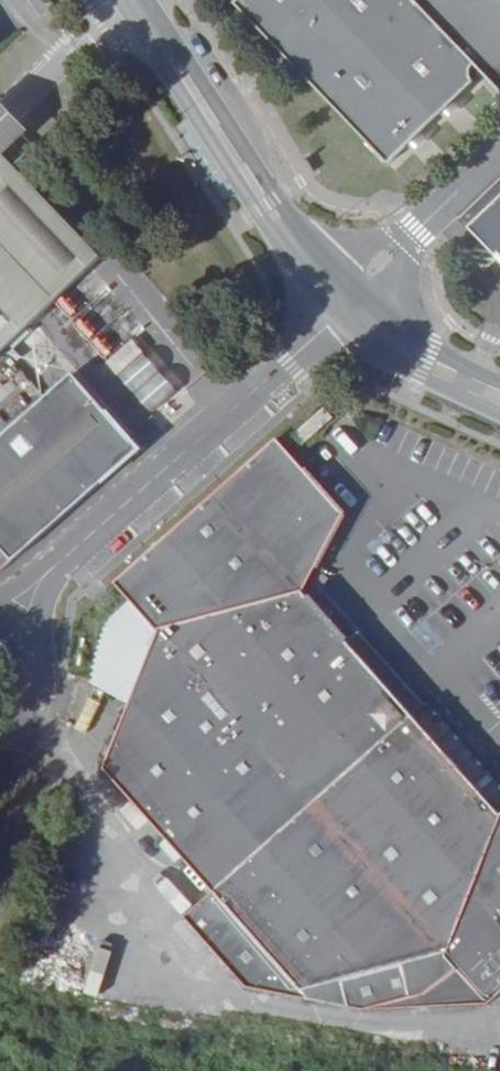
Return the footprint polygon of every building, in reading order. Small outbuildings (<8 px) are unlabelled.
[(235,3),(390,166),(472,86),(469,78),(471,71),(476,67),(499,93),(499,0),(238,0),(235,3)] [(17,166),(35,149),(0,111),(0,181),(17,166)] [(103,256),(17,166),(0,181),(0,354),(103,256)] [(471,228),(498,258),(499,256),(499,200),(471,228)] [(148,414),(175,390),(97,305),(70,329),(148,414)] [(139,451),(73,379),(0,443),(0,573),(139,451)] [(296,459),(277,438),(115,582),(129,599),(163,628),(109,759),(305,986),(446,955),(499,820),(499,815),(438,736),(430,727),(416,711),(393,733),(368,706),(371,659),(304,585),(349,511),(296,459)] [(117,593),(110,586),(98,597),(106,604),(117,593)] [(416,711),(371,659),(368,706),(393,733),(416,711)] [(430,727),(438,736),(499,815),(499,776),(445,713),(430,727)] [(446,955),(490,1004),(499,995),(499,820),(446,955)]
